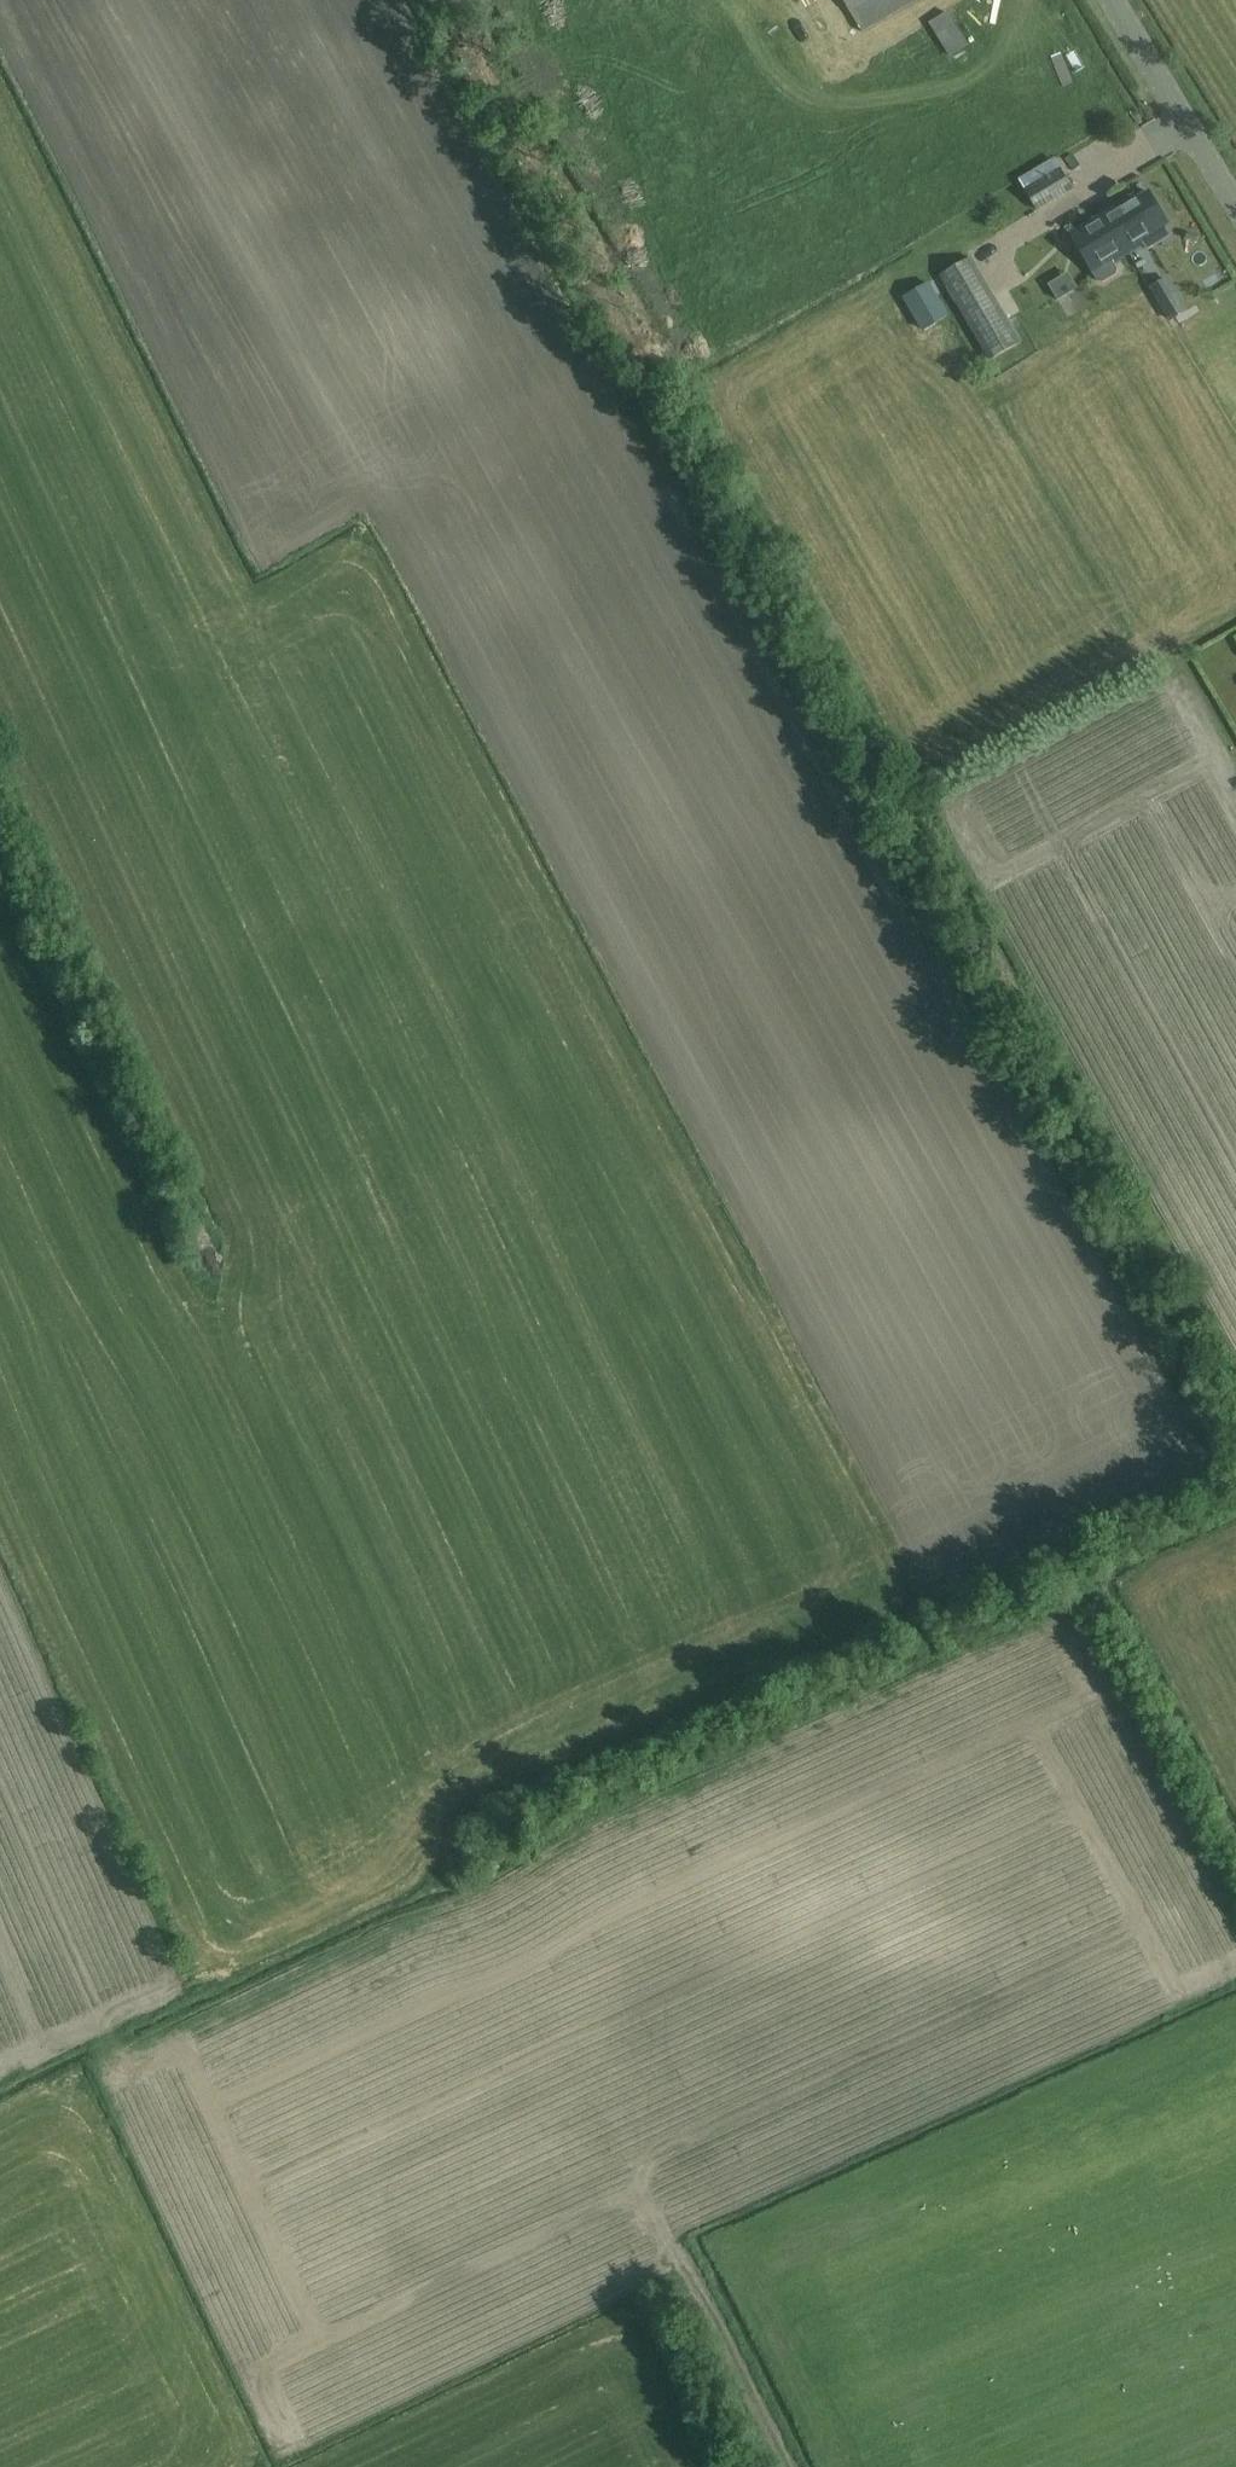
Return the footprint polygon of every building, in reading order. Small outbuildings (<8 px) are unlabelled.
[(928,0),(815,0),(789,16),(818,66),(928,0)] [(931,16),(951,53),(966,45),(947,8),(931,16)] [(1025,189),(1037,210),(1073,189),(1060,168),(1025,189)] [(1147,248),(1169,235),(1163,225),(1167,222),(1149,192),(1137,199),(1135,195),(1105,213),(1127,252),(1143,242),(1147,248)] [(1127,252),(1105,213),(1069,234),(1098,281),(1103,282),(1116,275),(1117,270),(1112,261),(1127,252)] [(1020,342),(1010,324),(971,257),(940,275),(989,360),(1020,342)] [(901,294),(920,327),(947,311),(928,278),(901,294)] [(1069,306),(1074,282),(1057,278),(1052,303),(1069,306)] [(1185,310),(1175,294),(1160,302),(1170,319),(1185,310)]
